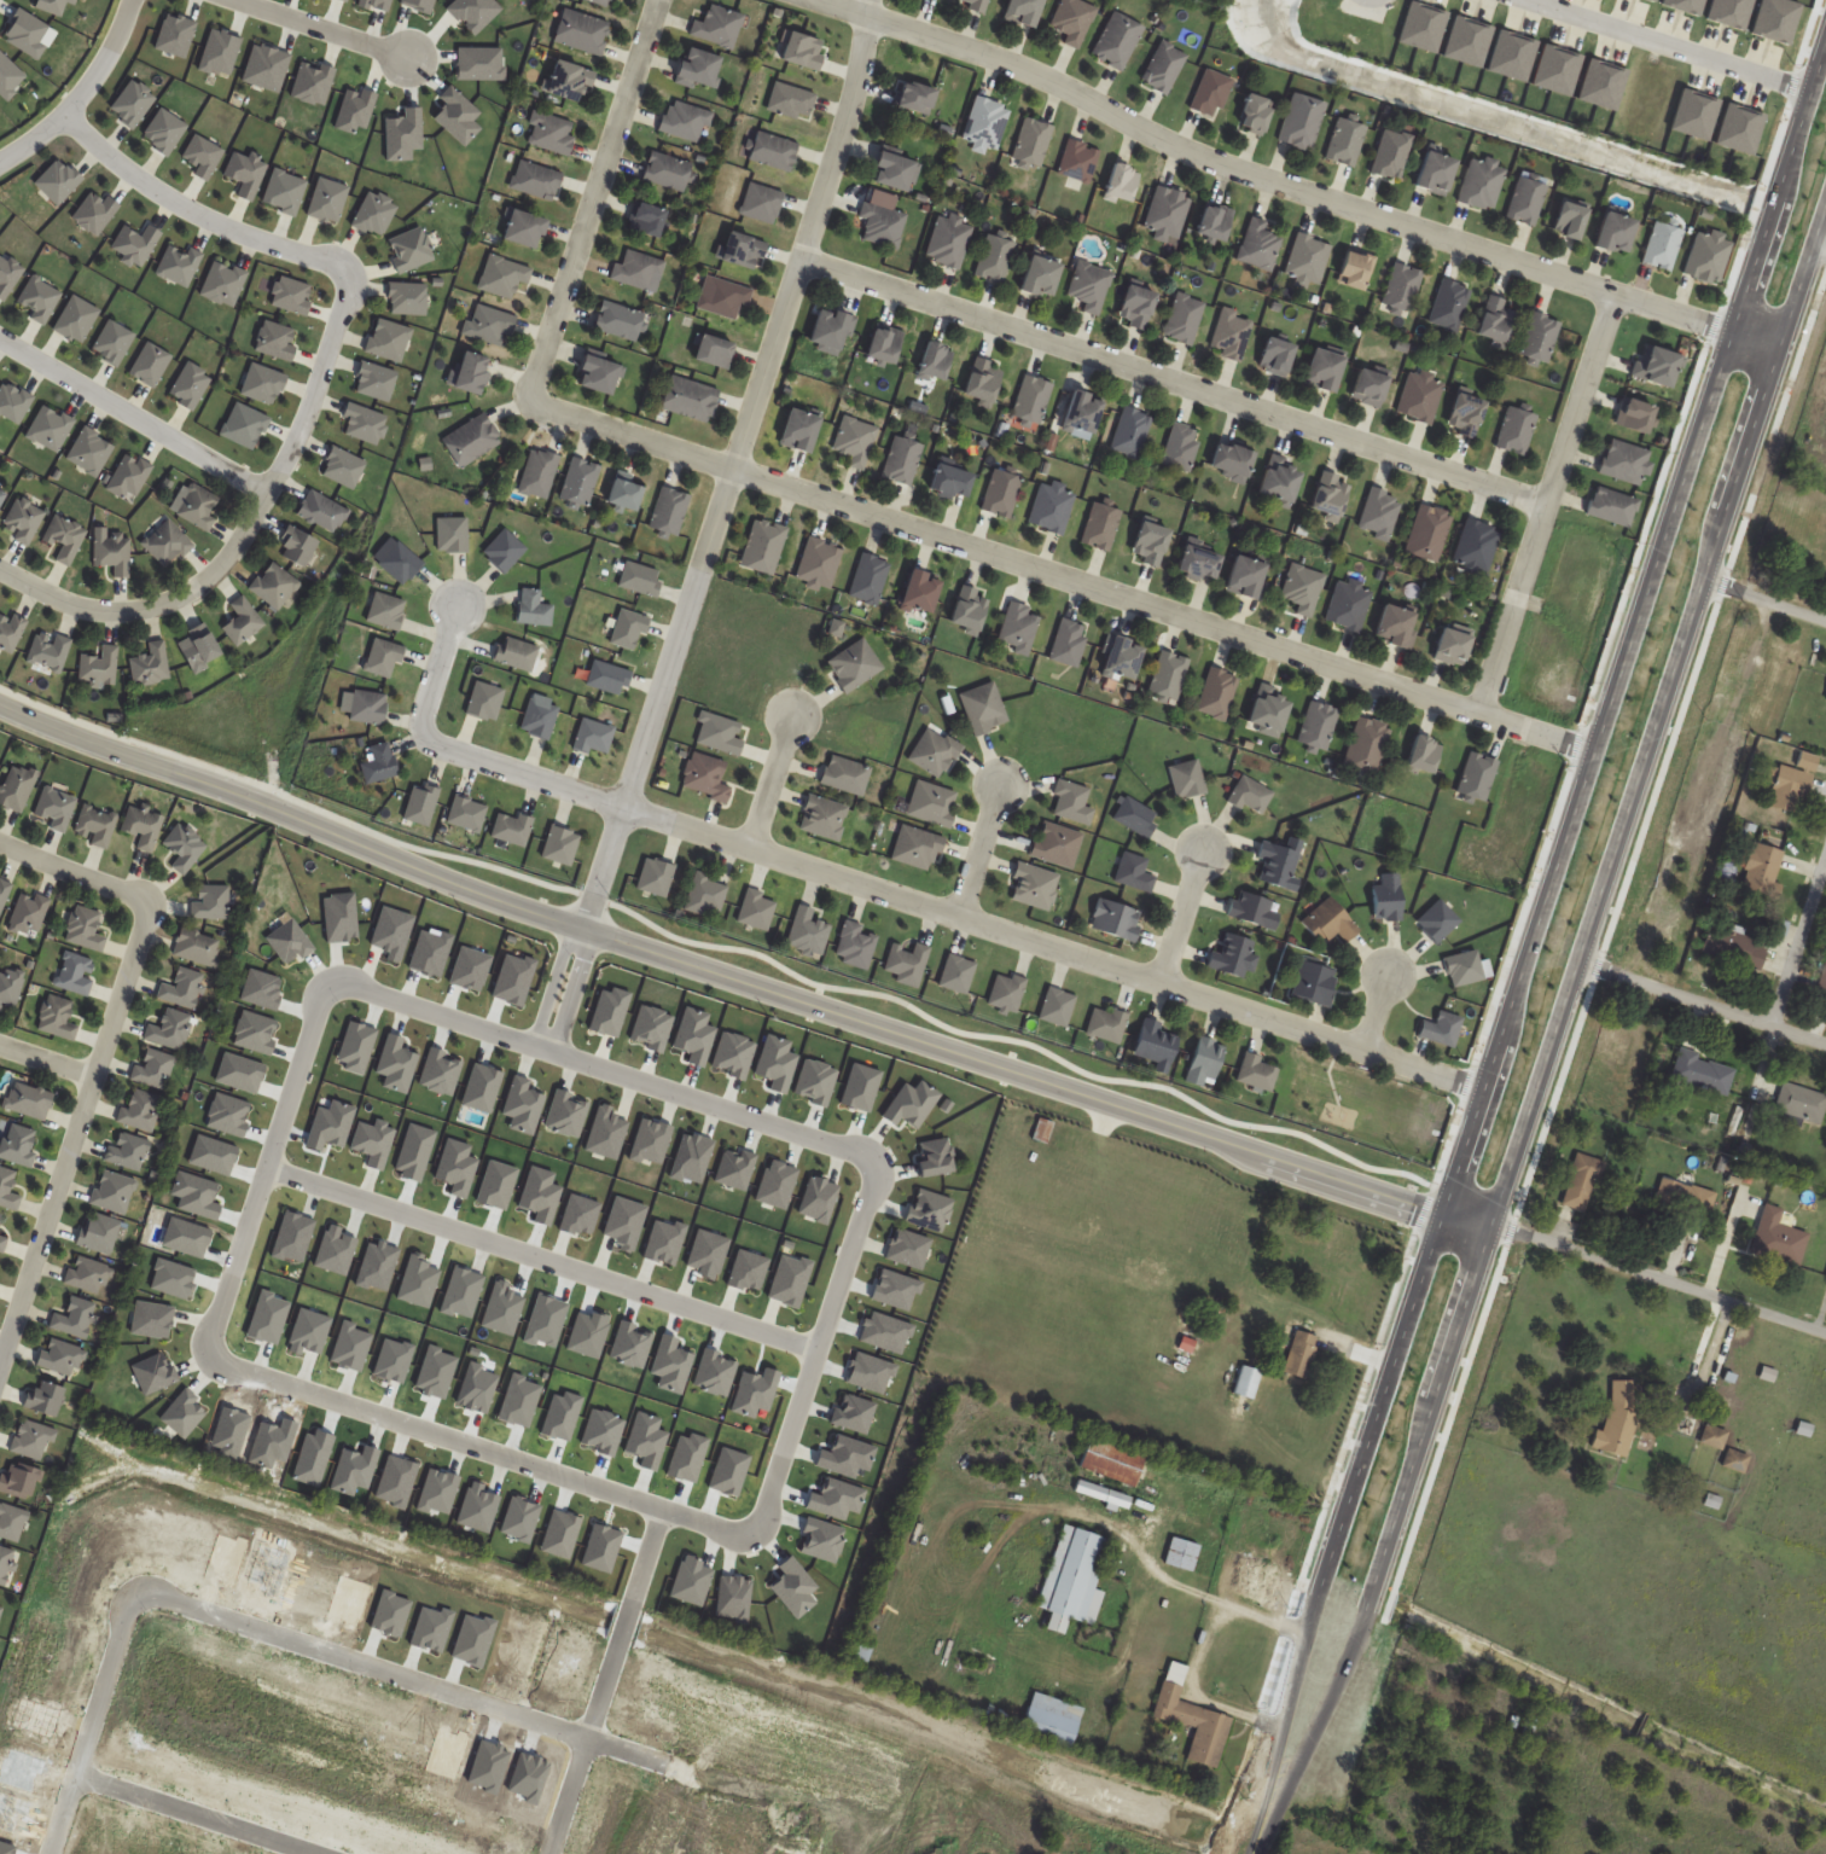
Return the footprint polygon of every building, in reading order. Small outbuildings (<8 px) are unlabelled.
[(987,12),(989,0),(957,0),(956,5),(987,12)] [(1002,18),(1033,29),(1043,0),(1008,0),(1002,18)] [(1051,27),(1068,34),(1064,44),(1080,50),(1097,6),(1081,0),(1062,0),(1051,27)] [(694,20),(689,35),(733,50),(745,16),(711,4),(704,24),(694,20)] [(611,22),(563,9),(554,43),(602,56),(611,22)] [(1121,71),(1146,28),(1116,11),(1091,53),(1121,71)] [(819,72),(828,42),(786,30),(778,60),(819,72)] [(1188,55),(1163,41),(1140,80),(1165,95),(1188,55)] [(711,90),(720,58),(683,47),(674,79),(711,90)] [(582,86),(592,89),(597,72),(553,60),(544,92),(577,102),(582,86)] [(1217,121),(1234,80),(1207,69),(1190,109),(1217,121)] [(937,91),(903,80),(894,105),(928,117),(937,91)] [(812,121),(818,93),(774,83),(768,111),(812,121)] [(1325,101),(1291,93),(1279,143),(1313,151),(1325,101)] [(1271,102),(1246,94),(1235,127),(1260,136),(1271,102)] [(997,153),(1012,108),(977,96),(962,141),(997,153)] [(705,127),(711,128),(715,111),(668,101),(661,133),(701,142),(705,127)] [(576,138),(569,136),(573,123),(537,111),(526,143),(569,158),(576,138)] [(1354,167),(1366,126),(1337,117),(1325,159),(1354,167)] [(1041,168),(1055,126),(1026,118),(1013,160),(1041,168)] [(1410,135),(1381,129),(1372,174),(1401,180),(1410,135)] [(748,160),(791,173),(800,144),(757,131),(748,160)] [(1091,183),(1101,149),(1069,140),(1059,174),(1091,183)] [(642,178),(683,194),(694,166),(653,150),(642,178)] [(1445,197),(1457,161),(1424,150),(1412,186),(1445,197)] [(908,192),(915,161),(877,152),(870,183),(908,192)] [(1458,200),(1492,212),(1507,170),(1472,158),(1458,200)] [(510,189),(555,202),(563,173),(518,161),(510,189)] [(1140,171),(1114,163),(1103,198),(1130,206),(1140,171)] [(1544,184),(1516,178),(1508,221),(1537,226),(1544,184)] [(786,193),(750,183),(741,215),(776,226),(786,193)] [(1143,228),(1177,240),(1193,199),(1159,186),(1143,228)] [(1222,244),(1235,211),(1208,200),(1195,233),(1222,244)] [(666,211),(635,202),(627,229),(657,238),(666,211)] [(908,214),(864,202),(859,220),(868,223),(863,240),(898,250),(908,214)] [(1551,233),(1577,241),(1586,209),(1561,202),(1551,233)] [(539,250),(547,220),(509,209),(501,239),(539,250)] [(1624,255),(1634,221),(1602,212),(1592,246),(1624,255)] [(974,226),(939,216),(926,259),(960,270),(974,226)] [(1237,260),(1271,272),(1282,238),(1263,232),(1266,222),(1251,217),(1237,260)] [(1683,230),(1653,222),(1642,263),(1672,271),(1683,230)] [(1719,285),(1733,240),(1698,229),(1684,275),(1719,285)] [(719,259),(760,271),(768,243),(727,231),(719,259)] [(1332,245),(1298,234),(1285,275),(1319,285),(1332,245)] [(1004,284),(1016,243),(988,235),(976,275),(1004,284)] [(1374,260),(1346,250),(1334,282),(1363,293),(1374,260)] [(615,265),(611,282),(659,293),(666,260),(628,251),(624,267),(615,265)] [(535,269),(490,254),(478,289),(512,300),(519,281),(529,285),(535,269)] [(1060,263),(1026,256),(1020,291),(1054,297),(1060,263)] [(1080,310),(1099,316),(1114,273),(1080,262),(1068,296),(1083,301),(1080,310)] [(1382,306),(1411,314),(1424,272),(1395,264),(1382,306)] [(710,277),(701,310),(738,320),(742,306),(749,308),(754,290),(710,277)] [(1459,333),(1471,289),(1441,281),(1429,325),(1459,333)] [(1127,320),(1126,325),(1146,331),(1155,293),(1126,285),(1118,317),(1127,320)] [(1206,301),(1176,293),(1164,338),(1194,346),(1206,301)] [(1507,302),(1488,295),(1474,336),(1503,346),(1514,312),(1505,308),(1507,302)] [(637,343),(647,315),(604,300),(594,328),(637,343)] [(516,316),(476,304),(467,336),(507,348),(516,316)] [(840,356),(853,318),(820,307),(807,345),(840,356)] [(1222,350),(1221,357),(1241,362),(1252,320),(1237,316),(1238,311),(1222,307),(1211,347),(1222,350)] [(1548,366),(1562,323),(1533,313),(1519,356),(1548,366)] [(902,330),(872,325),(866,359),(896,364),(902,330)] [(736,345),(700,334),(692,360),(728,371),(736,345)] [(1283,377),(1293,346),(1266,337),(1256,368),(1283,377)] [(947,380),(951,346),(924,343),(920,378),(947,380)] [(1667,388),(1677,355),(1643,344),(1633,378),(1667,388)] [(1332,393),(1343,358),(1312,348),(1301,383),(1332,393)] [(480,395),(490,359),(460,351),(451,387),(480,395)] [(621,366),(584,355),(575,384),(611,396),(621,366)] [(1003,366),(974,358),(963,397),(992,405),(1003,366)] [(1348,399),(1379,408),(1388,377),(1357,369),(1348,399)] [(1431,425),(1446,383),(1411,371),(1396,413),(1431,425)] [(1043,424),(1053,383),(1024,375),(1014,417),(1043,424)] [(662,409),(713,424),(722,390),(672,376),(662,409)] [(1069,390),(1060,430),(1092,438),(1101,398),(1069,390)] [(1474,439),(1485,402),(1455,394),(1445,430),(1474,439)] [(1646,435),(1654,406),(1622,398),(1614,426),(1646,435)] [(1496,448),(1525,457),(1539,416),(1509,406),(1496,448)] [(1152,415),(1123,407),(1111,451),(1140,459),(1152,415)] [(810,453),(818,416),(787,410),(779,446),(810,453)] [(486,414),(443,438),(459,467),(503,443),(486,414)] [(865,471),(881,428),(845,416),(833,449),(853,455),(849,466),(865,471)] [(1161,464),(1190,472),(1202,431),(1174,423),(1161,464)] [(885,479),(914,485),(923,442),(894,436),(885,479)] [(1642,486),(1652,451),(1609,439),(1600,474),(1642,486)] [(1240,486),(1254,457),(1220,440),(1206,468),(1240,486)] [(520,492),(549,501),(562,456),(532,447),(520,492)] [(561,499),(591,507),(602,465),(573,457),(561,499)] [(1302,471),(1270,459),(1257,493),(1289,505),(1302,471)] [(969,469),(932,469),(932,495),(969,495),(969,469)] [(1011,519),(1024,478),(996,469),(983,510),(1011,519)] [(1338,522),(1351,481),(1322,472),(1308,512),(1338,522)] [(637,513),(644,488),(613,478),(605,503),(637,513)] [(1029,524),(1064,536),(1078,492),(1043,480),(1029,524)] [(176,512),(204,531),(224,503),(196,483),(176,512)] [(1639,500),(1594,486),(1586,515),(1631,528),(1639,500)] [(650,528),(680,537),(693,496),(663,487),(650,528)] [(296,514),(334,536),(349,510),(310,488),(296,514)] [(1358,530),(1389,540),(1402,498),(1371,488),(1358,530)] [(8,496),(0,491),(0,509),(8,496)] [(28,546),(47,512),(19,497),(3,526),(16,533),(13,538),(28,546)] [(1081,542),(1109,551),(1122,511),(1094,502),(1081,542)] [(1453,514),(1419,505),(1406,554),(1440,563),(1453,514)] [(56,547),(50,558),(70,568),(89,531),(56,514),(43,540),(56,547)] [(774,577),(790,528),(756,517),(741,566),(774,577)] [(143,544),(168,569),(194,544),(169,518),(143,544)] [(1488,572),(1501,530),(1467,519),(1453,561),(1488,572)] [(1159,565),(1169,530),(1139,521),(1129,556),(1159,565)] [(275,553),(301,569),(317,543),(292,527),(275,553)] [(112,578),(130,578),(130,535),(109,535),(109,528),(96,528),(96,565),(112,565),(112,578)] [(828,590),(845,550),(812,536),(795,576),(828,590)] [(1177,576),(1215,577),(1216,551),(1178,549),(1177,576)] [(851,597),(880,604),(891,561),(862,554),(851,597)] [(1267,585),(1261,583),(1266,565),(1234,555),(1224,590),(1262,602),(1267,585)] [(300,585),(273,560),(249,587),(277,612),(300,585)] [(1325,574),(1291,564),(1282,599),(1293,602),(1290,612),(1313,618),(1325,574)] [(931,615),(940,578),(908,570),(899,608),(931,615)] [(1325,623),(1362,633),(1373,588),(1336,579),(1325,623)] [(974,635),(993,600),(965,585),(946,620),(974,635)] [(518,624),(553,626),(554,604),(541,603),(542,589),(520,588),(518,624)] [(366,620),(399,632),(410,603),(378,591),(366,620)] [(266,624),(242,594),(228,606),(236,616),(221,628),(237,648),(266,624)] [(1031,607),(1010,601),(997,646),(1029,655),(1040,619),(1029,616),(1031,607)] [(1418,617),(1384,603),(1370,635),(1404,650),(1418,617)] [(0,617),(0,649),(22,649),(22,617),(0,617)] [(1091,628),(1063,618),(1050,659),(1078,668),(1091,628)] [(203,663),(219,656),(208,627),(176,639),(191,675),(206,669),(203,663)] [(1460,668),(1470,637),(1441,627),(1431,658),(1460,668)] [(73,641),(39,630),(29,661),(62,673),(73,641)] [(532,674),(541,649),(504,635),(494,660),(532,674)] [(1134,680),(1142,644),(1108,636),(1100,673),(1134,680)] [(408,647),(374,638),(365,672),(392,679),(396,662),(403,664),(408,647)] [(884,668),(864,638),(826,663),(847,693),(884,668)] [(132,684),(168,683),(167,641),(148,642),(149,656),(131,657),(132,684)] [(118,644),(101,644),(101,657),(81,657),(81,684),(118,684),(118,644)] [(1177,701),(1191,660),(1163,651),(1149,692),(1177,701)] [(1239,678),(1211,668),(1196,711),(1225,720),(1239,678)] [(960,695),(977,736),(1010,723),(994,682),(960,695)] [(1244,725),(1276,739),(1293,700),(1261,687),(1244,725)] [(382,728),(390,697),(356,689),(349,719),(382,728)] [(1300,745),(1329,752),(1340,710),(1311,702),(1300,745)] [(1391,725),(1358,717),(1346,767),(1379,775),(1391,725)] [(909,761),(943,780),(962,746),(929,727),(909,761)] [(1405,768),(1433,776),(1442,743),(1415,735),(1405,768)] [(727,763),(692,751),(680,788),(729,804),(734,788),(720,784),(727,763)] [(1484,804),(1499,761),(1471,752),(1456,794),(1484,804)] [(1806,799),(1818,757),(1802,752),(1797,770),(1779,765),(1768,806),(1795,814),(1799,797),(1806,799)] [(866,795),(872,765),(828,757),(823,787),(866,795)] [(1178,800),(1208,792),(1200,759),(1170,767),(1178,800)] [(39,775),(12,763),(0,792),(0,805),(21,815),(39,775)] [(1261,817),(1275,793),(1243,775),(1229,800),(1261,817)] [(960,793),(918,780),(908,815),(950,828),(960,793)] [(1087,806),(1092,789),(1062,780),(1052,815),(1091,826),(1096,809),(1087,806)] [(65,831),(78,800),(46,786),(33,817),(65,831)] [(851,807),(810,794),(799,829),(840,842),(851,807)] [(1115,817),(1145,838),(1159,818),(1129,797),(1115,817)] [(76,829),(93,835),(90,844),(107,851),(120,817),(86,804),(76,829)] [(129,806),(124,831),(139,834),(136,850),(155,853),(163,812),(129,806)] [(518,815),(516,819),(498,814),(491,837),(527,848),(536,820),(518,815)] [(1085,834),(1042,821),(1032,857),(1074,870),(1085,834)] [(170,866),(185,877),(209,844),(180,822),(163,844),(178,855),(170,866)] [(903,824),(892,860),(933,873),(944,838),(903,824)] [(1258,859),(1266,862),(1260,881),(1291,891),(1302,854),(1263,842),(1258,859)] [(1785,852),(1754,843),(1741,886),(1772,896),(1785,852)] [(1152,895),(1158,877),(1145,873),(1150,860),(1125,851),(1115,882),(1152,895)] [(1061,875),(1020,863),(1010,900),(1051,911),(1061,875)] [(708,881),(710,875),(695,871),(685,911),(718,920),(727,885),(708,881)] [(1382,889),(1372,889),(1373,920),(1402,920),(1401,873),(1382,874),(1382,889)] [(230,885),(194,885),(194,919),(230,919),(230,885)] [(761,898),(763,892),(747,888),(737,922),(768,931),(776,902),(761,898)] [(10,927),(38,937),(51,900),(22,891),(10,927)] [(1229,917),(1276,931),(1282,912),(1273,909),(1275,902),(1238,891),(1229,917)] [(1302,923),(1322,945),(1336,932),(1347,943),(1361,929),(1330,897),(1302,923)] [(1145,914),(1101,899),(1091,929),(1135,944),(1145,914)] [(1415,923),(1437,945),(1461,921),(1439,899),(1415,923)] [(104,953),(109,937),(96,933),(102,913),(77,905),(66,941),(104,953)] [(831,925),(813,921),(815,909),(797,905),(788,948),(824,956),(831,925)] [(869,971),(880,932),(846,922),(835,961),(869,971)] [(1709,926),(1701,953),(1761,971),(1769,944),(1709,926)] [(221,937),(179,930),(174,958),(216,966),(221,937)] [(1212,953),(1207,968),(1250,980),(1260,943),(1227,933),(1221,956),(1212,953)] [(896,982),(918,989),(931,947),(916,942),(913,951),(893,945),(885,971),(898,975),(896,982)] [(1445,958),(1451,988),(1484,981),(1477,951),(1445,958)] [(90,996),(99,961),(66,952),(57,987),(90,996)] [(941,989),(969,995),(976,961),(948,955),(941,989)] [(1339,972),(1303,962),(1293,997),(1330,1007),(1339,972)] [(0,966),(0,1010),(16,1014),(27,973),(0,966)] [(205,975),(179,966),(173,985),(163,982),(157,998),(193,1010),(205,975)] [(1029,983),(1003,971),(987,1002),(1014,1015),(1029,983)] [(1078,996),(1050,987),(1040,1019),(1067,1028),(1078,996)] [(75,1002),(51,995),(39,1030),(75,1042),(80,1026),(68,1022),(75,1002)] [(1130,1018),(1097,1005),(1087,1033),(1120,1045),(1130,1018)] [(190,1013),(164,1009),(162,1025),(148,1024),(145,1043),(185,1048),(190,1013)] [(1417,1037),(1454,1049),(1464,1019),(1439,1011),(1435,1023),(1423,1019),(1417,1037)] [(1157,1062),(1155,1071),(1168,1075),(1178,1037),(1160,1032),(1162,1023),(1142,1018),(1133,1055),(1157,1062)] [(1226,1044),(1198,1037),(1185,1083),(1204,1088),(1207,1080),(1215,1082),(1226,1044)] [(132,1080),(166,1091),(177,1057),(143,1046),(132,1080)] [(1680,1051),(1672,1080),(1729,1096),(1737,1067),(1680,1051)] [(1280,1065),(1244,1055),(1236,1081),(1272,1092),(1280,1065)] [(6,1108),(47,1122),(56,1094),(16,1081),(6,1108)] [(1825,1108),(1825,1094),(1783,1082),(1775,1111),(1821,1125),(1825,1108)] [(121,1123),(152,1132),(162,1097),(132,1088),(121,1123)] [(37,1162),(37,1127),(3,1127),(3,1162),(37,1162)] [(150,1141),(114,1133),(107,1162),(143,1171),(150,1141)] [(1604,1161),(1577,1154),(1563,1205),(1590,1213),(1604,1161)] [(13,1193),(18,1171),(0,1167),(0,1206),(20,1211),(24,1196),(13,1193)] [(91,1202),(126,1215),(138,1182),(104,1169),(91,1202)] [(1674,1207),(1713,1213),(1716,1191),(1678,1184),(1674,1207)] [(1801,1267),(1810,1232),(1780,1225),(1784,1209),(1765,1204),(1752,1255),(1801,1267)] [(121,1221),(91,1211),(80,1245),(110,1255),(121,1221)] [(5,1254),(11,1237),(0,1233),(0,1252),(5,1254)] [(71,1289),(108,1288),(107,1261),(69,1262),(71,1289)] [(64,1314),(55,1311),(50,1327),(85,1339),(97,1304),(71,1295),(64,1314)] [(1284,1373),(1307,1380),(1320,1338),(1296,1331),(1284,1373)] [(84,1351),(50,1336),(38,1364),(72,1379),(84,1351)] [(1642,1385),(1614,1378),(1597,1451),(1625,1458),(1642,1385)] [(37,1393),(30,1390),(23,1405),(53,1419),(66,1391),(42,1381),(37,1393)] [(11,1451),(44,1463),(56,1430),(24,1418),(11,1451)] [(1700,1442),(1722,1451),(1730,1433),(1708,1424),(1700,1442)] [(1146,1454),(1090,1435),(1078,1469),(1134,1488),(1146,1454)] [(1750,1456),(1728,1450),(1723,1467),(1745,1474),(1750,1456)] [(31,1500),(39,1472),(8,1462),(0,1487),(0,1490),(31,1500)] [(1128,1511),(1133,1497),(1078,1480),(1073,1494),(1128,1511)] [(1039,1609),(1051,1612),(1047,1629),(1062,1633),(1066,1618),(1095,1626),(1104,1591),(1097,1590),(1111,1539),(1062,1525),(1039,1609)] [(1201,1545),(1172,1538),(1166,1565),(1195,1572),(1201,1545)] [(12,1583),(12,1548),(0,1548),(0,1583),(12,1583)] [(843,1663),(865,1671),(875,1644),(853,1636),(843,1663)] [(1179,1702),(1188,1665),(1168,1660),(1154,1717),(1196,1728),(1188,1761),(1218,1769),(1231,1715),(1179,1702)] [(1083,1707),(1032,1692),(1021,1735),(1071,1749),(1083,1707)]
